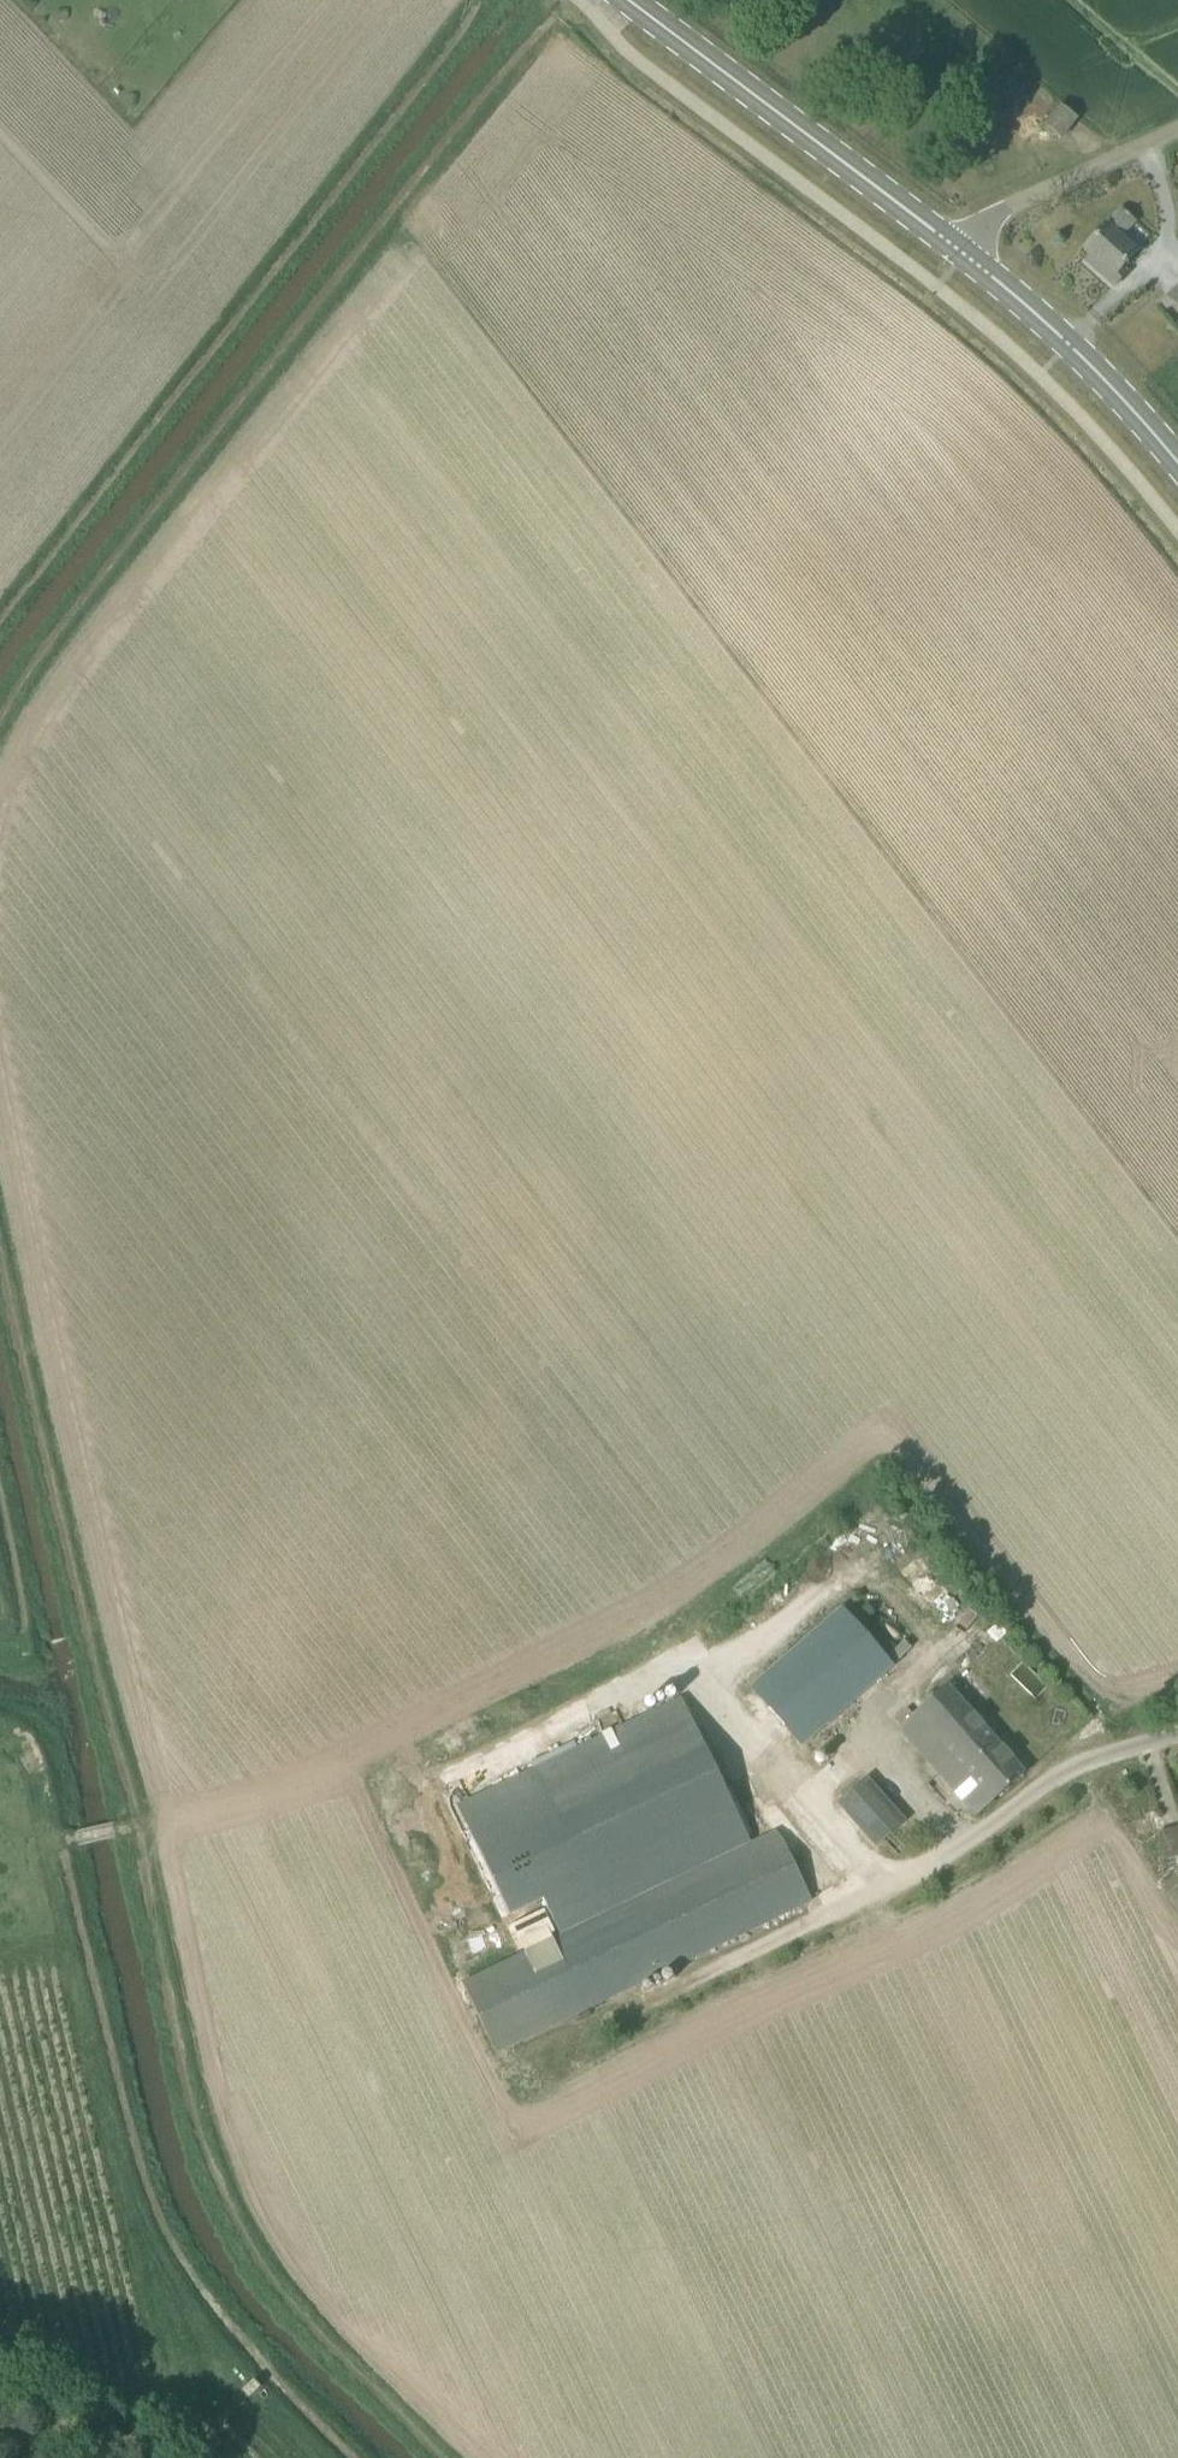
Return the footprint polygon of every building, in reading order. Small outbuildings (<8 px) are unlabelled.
[(1062,138),(1076,119),(1060,107),(1046,126),(1062,138)] [(1115,286),(1128,272),(1123,268),(1136,253),(1120,240),(1135,221),(1121,209),(1085,248),(1097,259),(1092,265),(1115,286)] [(1159,304),(1165,311),(1174,304),(1177,308),(1177,286),(1159,304)] [(896,1657),(843,1601),(754,1685),(807,1741),(896,1657)] [(976,1816),(1025,1773),(945,1682),(898,1725),(976,1816)] [(575,1855),(722,1785),(682,1697),(533,1768),(575,1855)] [(462,1982),(485,2030),(495,2052),(812,1899),(778,1830),(652,1891),(648,1884),(634,1891),(638,1898),(462,1982)]
